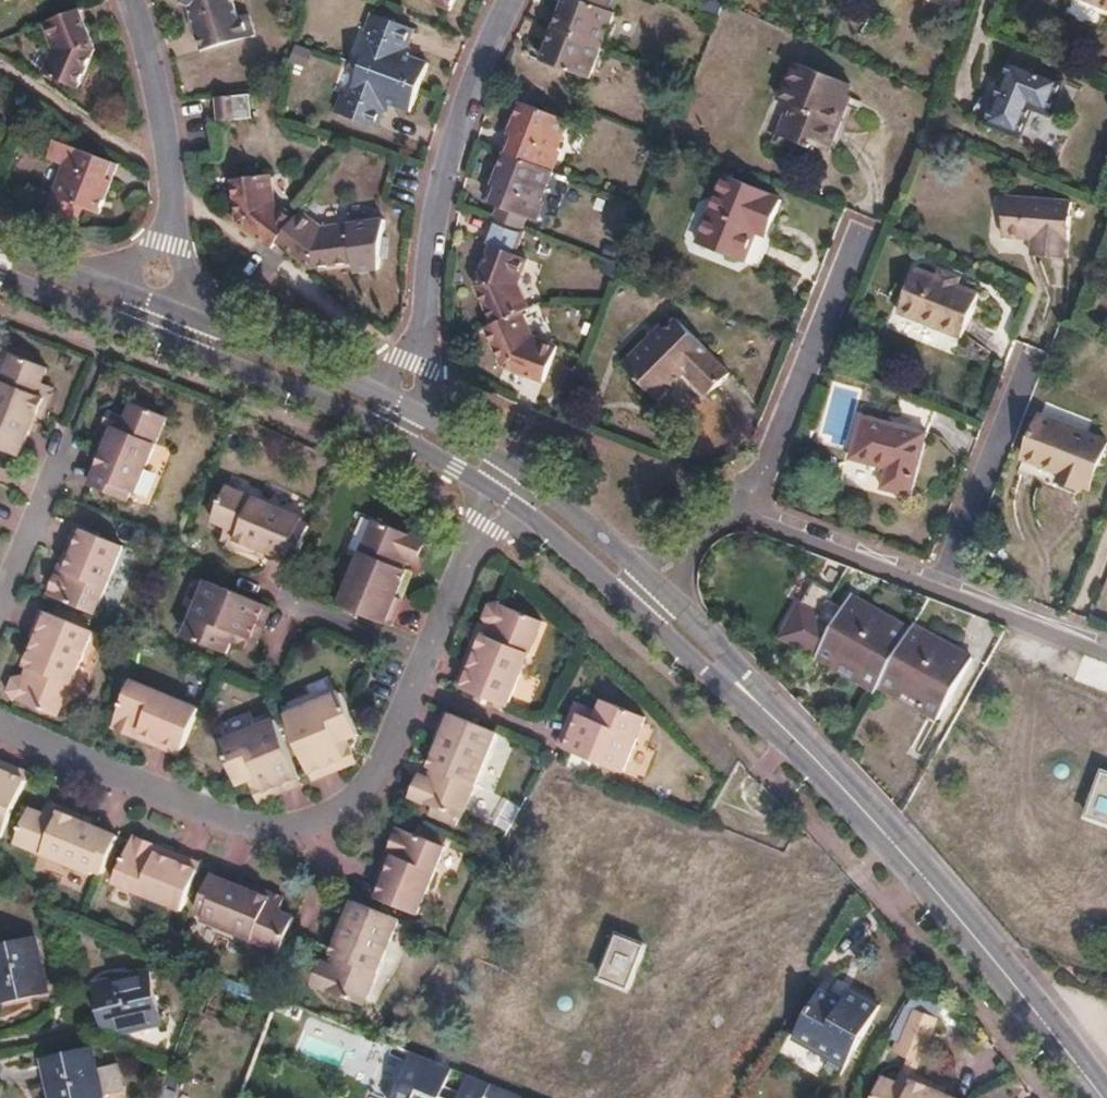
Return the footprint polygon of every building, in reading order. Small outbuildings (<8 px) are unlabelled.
[(182,0),(187,3),(203,48),(254,32),(248,12),(237,15),(232,0),(182,0)] [(554,25),(601,43),(614,12),(607,9),(611,0),(564,0),(554,25)] [(75,8),(39,23),(50,53),(42,75),(76,88),(91,50),(75,8)] [(370,32),(358,62),(416,84),(425,61),(408,55),(405,45),(411,26),(370,12),(364,29),(370,32)] [(601,43),(554,25),(541,58),(588,77),(601,43)] [(291,63),(308,68),(313,51),(295,46),(291,63)] [(1010,56),(984,120),(1019,135),(1031,106),(1049,113),(1063,78),(1010,56)] [(783,76),(776,95),(793,102),(791,110),(787,108),(784,113),(778,131),(810,144),(812,140),(827,145),(853,82),(795,59),(788,78),(783,76)] [(416,84),(358,62),(347,94),(341,93),(334,110),(374,125),(382,103),(388,100),(407,107),(416,84)] [(228,92),(223,116),(249,114),(246,90),(228,92)] [(228,92),(210,94),(213,117),(223,116),(228,92)] [(502,149),(506,151),(553,169),(561,149),(557,147),(568,118),(522,100),(502,149)] [(60,162),(40,213),(70,224),(78,203),(94,209),(111,163),(61,146),(57,159),(60,162)] [(553,169),(506,151),(486,200),(497,204),(524,215),(535,219),(542,204),(541,199),(553,169)] [(277,239),(296,214),(273,197),(270,173),(231,178),(237,219),(272,245),(277,239)] [(697,241),(741,259),(759,214),(772,218),(780,198),(768,193),(768,190),(725,173),(697,241)] [(1009,195),(1006,236),(1036,237),(1035,254),(1068,256),(1072,199),(1009,195)] [(492,216),(520,226),(524,215),(497,204),(492,216)] [(300,208),(296,214),(277,239),(311,265),(353,261),(348,222),(321,225),(300,208)] [(491,242),(514,251),(523,227),(520,226),(492,216),(483,240),(491,242)] [(514,251),(491,242),(476,280),(492,320),(522,308),(526,306),(518,283),(527,256),(514,251)] [(953,280),(934,272),(912,263),(894,307),(955,333),(974,289),(953,280)] [(937,265),(934,272),(953,280),(956,272),(937,265)] [(492,320),(485,324),(502,363),(542,379),(556,343),(531,332),(522,308),(492,320)] [(646,341),(621,369),(656,402),(690,366),(713,387),(725,374),(702,352),(702,349),(672,322),(650,345),(646,341)] [(0,389),(0,453),(17,460),(35,418),(41,420),(47,405),(42,403),(47,390),(39,387),(45,372),(13,359),(0,389)] [(99,442),(82,485),(117,499),(121,491),(125,493),(157,416),(125,403),(120,417),(112,416),(107,427),(100,425),(94,440),(99,442)] [(858,412),(846,454),(883,465),(878,485),(906,492),(923,430),(858,412)] [(1084,480),(1092,457),(1101,460),(1106,445),(1106,440),(1061,421),(1039,412),(1022,455),(1060,470),(1057,479),(1080,488),(1084,480)] [(1092,457),(1084,480),(1092,483),(1101,460),(1092,457)] [(219,487),(204,520),(219,527),(216,533),(229,539),(226,544),(242,551),(245,545),(285,562),(300,526),(292,522),(293,518),(219,487)] [(372,521),(337,606),(388,626),(398,601),(392,598),(402,572),(396,569),(399,561),(407,561),(415,558),(417,554),(419,548),(412,538),(372,521)] [(57,571),(45,597),(91,616),(119,549),(80,533),(63,573),(57,571)] [(801,598),(820,608),(834,585),(814,574),(801,598)] [(205,585),(183,639),(223,656),(233,636),(246,641),(261,608),(205,585)] [(880,677),(908,625),(850,592),(833,622),(817,650),(876,683),(880,677)] [(814,656),(817,650),(833,622),(800,604),(780,642),(801,653),(803,651),(814,656)] [(476,662),(465,688),(515,710),(550,624),(507,606),(498,608),(493,620),(496,627),(500,630),(504,631),(501,640),(493,638),(482,664),(476,662)] [(11,681),(8,690),(14,701),(55,718),(89,634),(39,613),(28,639),(34,641),(24,668),(31,671),(28,680),(22,678),(11,681)] [(914,616),(908,625),(880,677),(941,710),(975,650),(914,616)] [(139,732),(179,749),(196,709),(130,683),(110,729),(136,740),(139,732)] [(337,696),(281,716),(302,775),(336,762),(332,747),(352,739),(337,696)] [(581,716),(566,749),(623,772),(645,718),(604,701),(595,721),(581,716)] [(504,735),(454,713),(443,742),(449,745),(439,771),(447,774),(443,782),(436,781),(427,783),(423,792),(423,798),(428,803),(469,819),(504,735)] [(267,722),(212,742),(227,784),(248,777),(253,792),(287,780),(267,722)] [(6,839),(28,781),(0,769),(0,836),(6,839)] [(1088,817),(1106,824),(1106,775),(1105,774),(1088,817)] [(100,871),(107,874),(122,838),(81,822),(82,816),(66,810),(64,814),(52,809),(48,817),(33,811),(20,844),(97,876),(100,871)] [(401,863),(384,903),(424,919),(451,853),(405,834),(395,860),(401,863)] [(119,884),(185,913),(202,873),(161,856),(164,849),(137,838),(119,884)] [(208,921),(283,954),(297,919),(285,914),(288,907),(276,902),(278,897),(261,890),(259,895),(217,877),(202,913),(210,917),(208,921)] [(406,924),(356,903),(346,931),(349,933),(339,957),(348,962),(344,971),(337,969),(329,973),(327,977),(324,984),(330,993),(370,1009),(406,924)] [(618,937),(601,977),(627,988),(643,948),(618,937)] [(0,950),(0,994),(43,984),(32,943),(0,950)] [(204,977),(203,982),(286,1013),(290,1003),(267,994),(210,971),(206,969),(204,977)] [(146,975),(99,985),(110,1028),(156,1017),(146,975)] [(823,981),(817,991),(839,1003),(845,993),(823,981)] [(839,1003),(817,991),(793,1036),(827,1055),(822,1063),(838,1072),(874,1009),(845,993),(839,1003)] [(570,1011),(572,1010),(574,1008),(575,1006),(576,1003),(576,1001),(574,998),(573,996),(570,995),(568,995),(565,995),(562,997),(560,999),(559,1001),(559,1004),(560,1007),(562,1009),(564,1011),(567,1011),(570,1011)] [(906,1056),(919,1060),(937,1015),(913,1006),(900,1041),(895,1040),(891,1050),(906,1056)] [(467,1076),(391,1044),(382,1042),(360,1097),(521,1097),(467,1076)] [(42,1065),(51,1097),(89,1097),(102,1095),(92,1053),(42,1065)] [(906,1056),(899,1073),(912,1078),(915,1072),(919,1060),(906,1056)] [(899,1073),(895,1081),(881,1076),(872,1097),(959,1097),(945,1092),(928,1085),(931,1079),(915,1072),(912,1078),(899,1073)] [(928,1085),(945,1092),(947,1085),(931,1079),(928,1085)]
